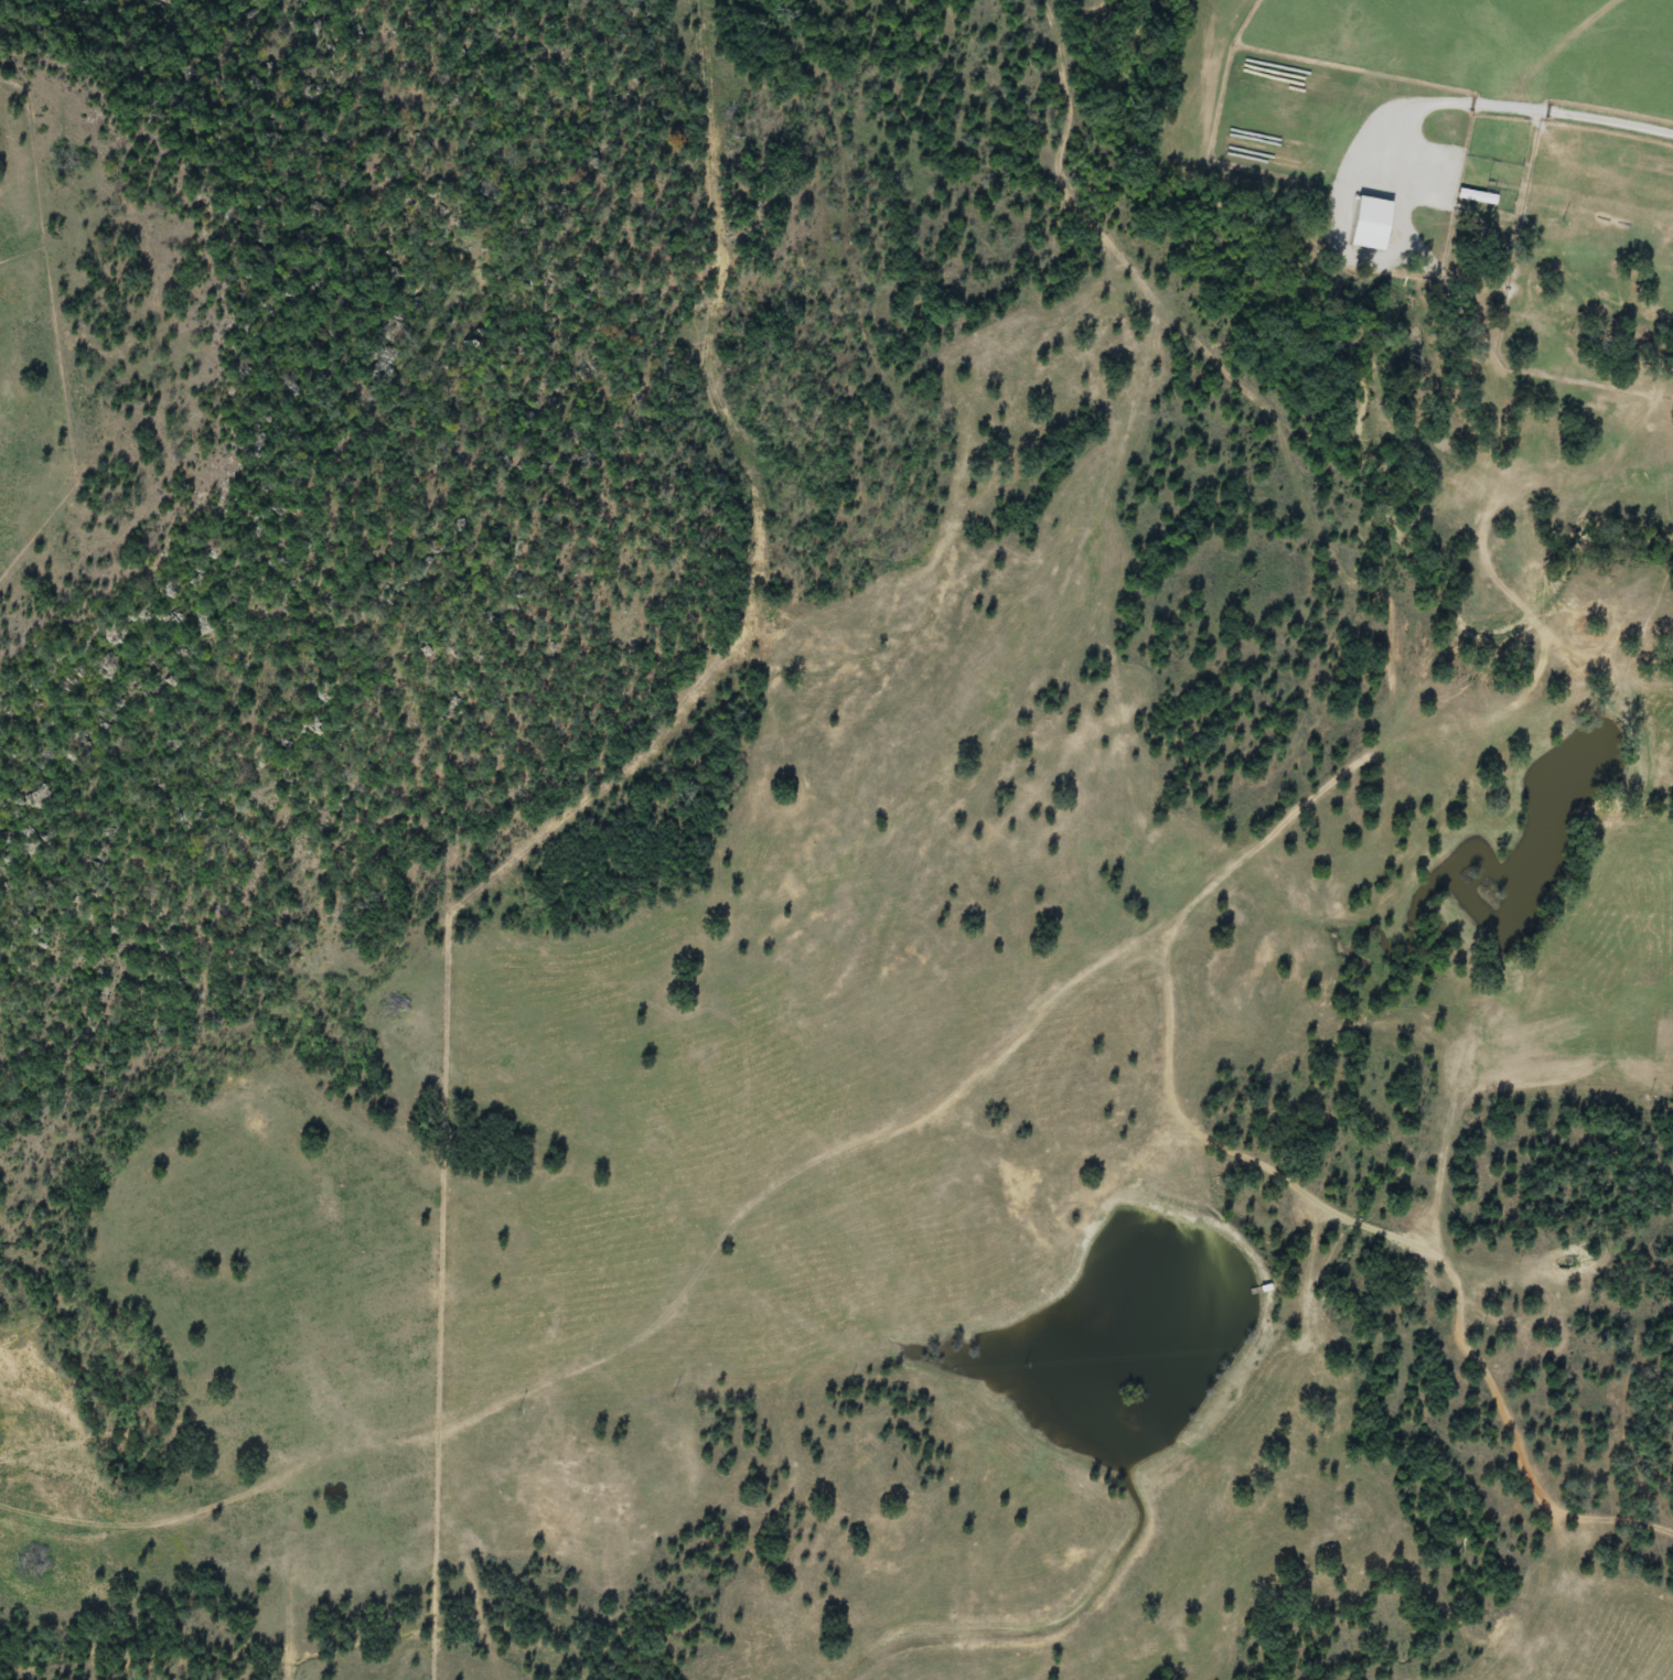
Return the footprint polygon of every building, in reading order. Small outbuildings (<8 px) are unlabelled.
[(1390,225),(1384,244),(1351,236),(1356,217),(1390,225)] [(1589,1363),(1591,1355),(1575,1351),(1576,1343),(1599,1347),(1595,1364),(1589,1363)]
